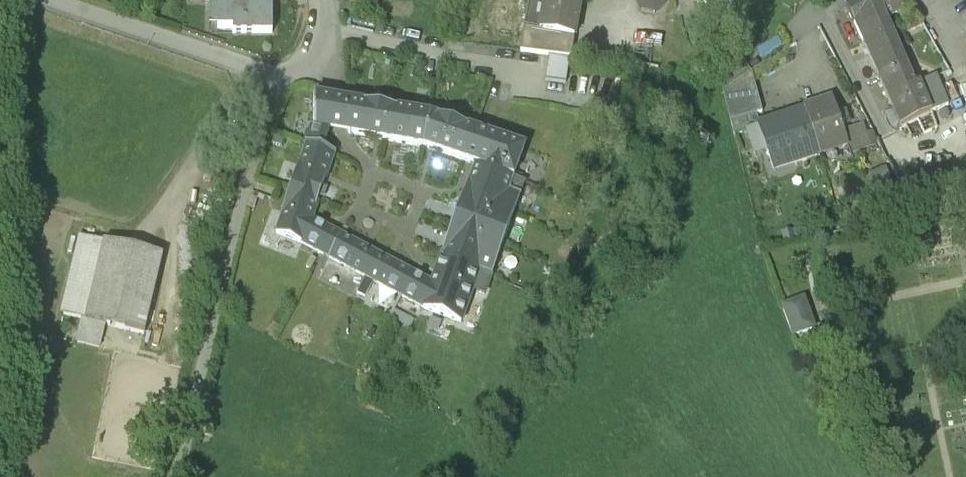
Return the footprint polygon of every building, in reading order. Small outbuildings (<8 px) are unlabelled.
[(238,0),(217,0),(218,29),(233,29),(233,34),(272,34),(272,0),(238,0)] [(520,51),(572,59),(582,0),(528,0),(520,51)] [(720,13),(732,0),(706,0),(720,13)] [(841,2),(859,41),(889,26),(884,16),(877,0),(845,0),(841,2)] [(884,16),(908,0),(877,0),(884,16)] [(889,26),(859,41),(877,82),(908,67),(889,26)] [(568,78),(570,59),(553,57),(551,76),(568,78)] [(908,67),(877,82),(900,128),(905,126),(930,114),(916,84),(908,67)] [(751,73),(723,92),(730,122),(762,111),(751,73)] [(938,75),(916,84),(930,114),(935,112),(949,105),(938,75)] [(802,105),(803,107),(821,156),(849,147),(831,95),(802,105)] [(430,117),(390,111),(335,101),(325,99),(325,97),(313,98),(313,126),(276,234),(298,242),(423,308),(461,323),(473,290),(485,295),(524,183),(513,179),(524,150),(430,117)] [(803,107),(756,124),(772,173),(821,156),(803,107)] [(930,114),(905,126),(915,147),(942,132),(935,112),(930,114)] [(696,140),(690,149),(699,156),(706,147),(696,140)] [(167,256),(80,237),(61,314),(147,335),(148,331),(155,333),(159,318),(152,316),(154,307),(163,309),(169,285),(161,284),(167,256)] [(803,299),(780,308),(792,339),(815,330),(803,299)]
